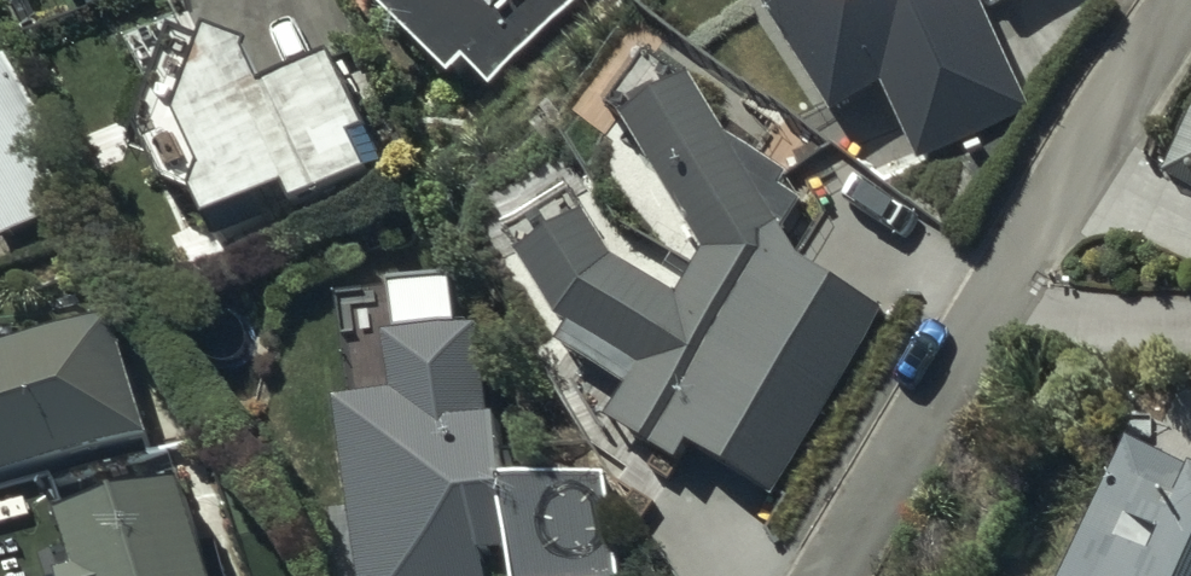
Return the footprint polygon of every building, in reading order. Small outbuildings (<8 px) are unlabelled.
[(376,6),(454,81),(469,65),(495,90),(582,0),(382,0),(376,6)] [(838,125),(889,92),(922,164),(1033,114),(981,0),(759,0),(838,125)] [(83,189),(11,41),(0,47),(0,225),(83,189)] [(254,64),(172,56),(137,155),(163,211),(199,213),(198,229),(211,255),(291,201),(302,218),(389,160),(344,65),(270,99),(254,64)] [(700,95),(635,135),(712,268),(685,313),(626,277),(596,233),(531,275),(569,340),(646,380),(611,431),(684,476),(694,457),(774,501),(883,313),(808,271),(787,239),(805,209),(785,198),(793,184),(737,154),(700,95)] [(1171,194),(1190,204),(1190,155),(1171,194)] [(608,479),(517,496),(506,432),(500,433),(487,338),(469,341),(462,294),(403,304),(411,354),(397,357),(407,415),(350,425),(370,575),(491,575),(489,566),(519,562),(521,575),(622,575),(608,479)] [(117,302),(0,332),(0,465),(149,427),(117,302)] [(184,460),(63,493),(55,465),(0,480),(0,575),(27,575),(60,567),(63,575),(217,575),(184,460)] [(1134,483),(1090,575),(1190,575),(1190,511),(1134,483)]
